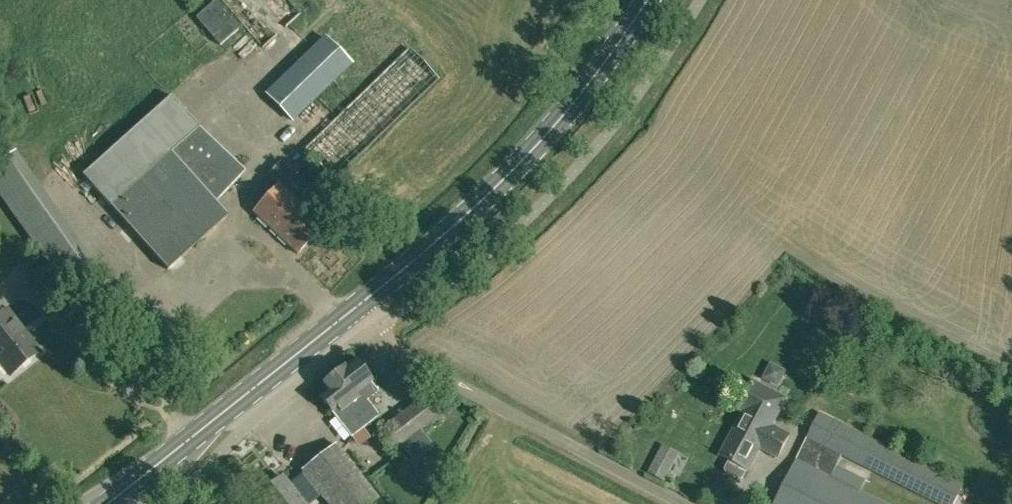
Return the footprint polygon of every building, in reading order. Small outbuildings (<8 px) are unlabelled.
[(214,0),(195,16),(219,44),(238,28),(214,0)] [(293,121),(353,63),(324,35),(265,92),(293,121)] [(334,179),(438,77),(409,47),(304,148),(334,179)] [(170,96),(83,176),(167,269),(227,215),(215,201),(247,172),(202,123),(198,127),(170,96)] [(34,194),(37,200),(48,193),(23,152),(0,166),(0,181),(15,205),(34,194)] [(296,252),(323,225),(279,183),(253,210),(296,252)] [(40,351),(7,308),(0,314),(0,362),(10,375),(40,351)] [(333,374),(370,421),(379,415),(367,399),(378,391),(370,381),(370,380),(353,359),(333,374)] [(370,421),(333,374),(320,385),(325,392),(319,397),(331,412),(331,411),(351,437),(370,421)] [(785,398),(752,380),(738,407),(743,411),(738,421),(764,435),(771,423),(785,398)] [(391,458),(444,416),(426,394),(373,435),(391,458)] [(775,503),(883,503),(831,478),(842,457),(934,503),(955,503),(965,485),(821,413),(775,503)] [(764,435),(738,421),(720,455),(729,459),(724,468),(726,473),(737,479),(742,478),(759,447),(777,456),(789,433),(771,423),(764,435)] [(427,432),(410,446),(422,460),(439,445),(427,432)] [(336,444),(302,470),(305,473),(290,485),(282,476),(256,496),(263,503),(308,503),(321,494),(329,503),(383,503),(336,444)]
